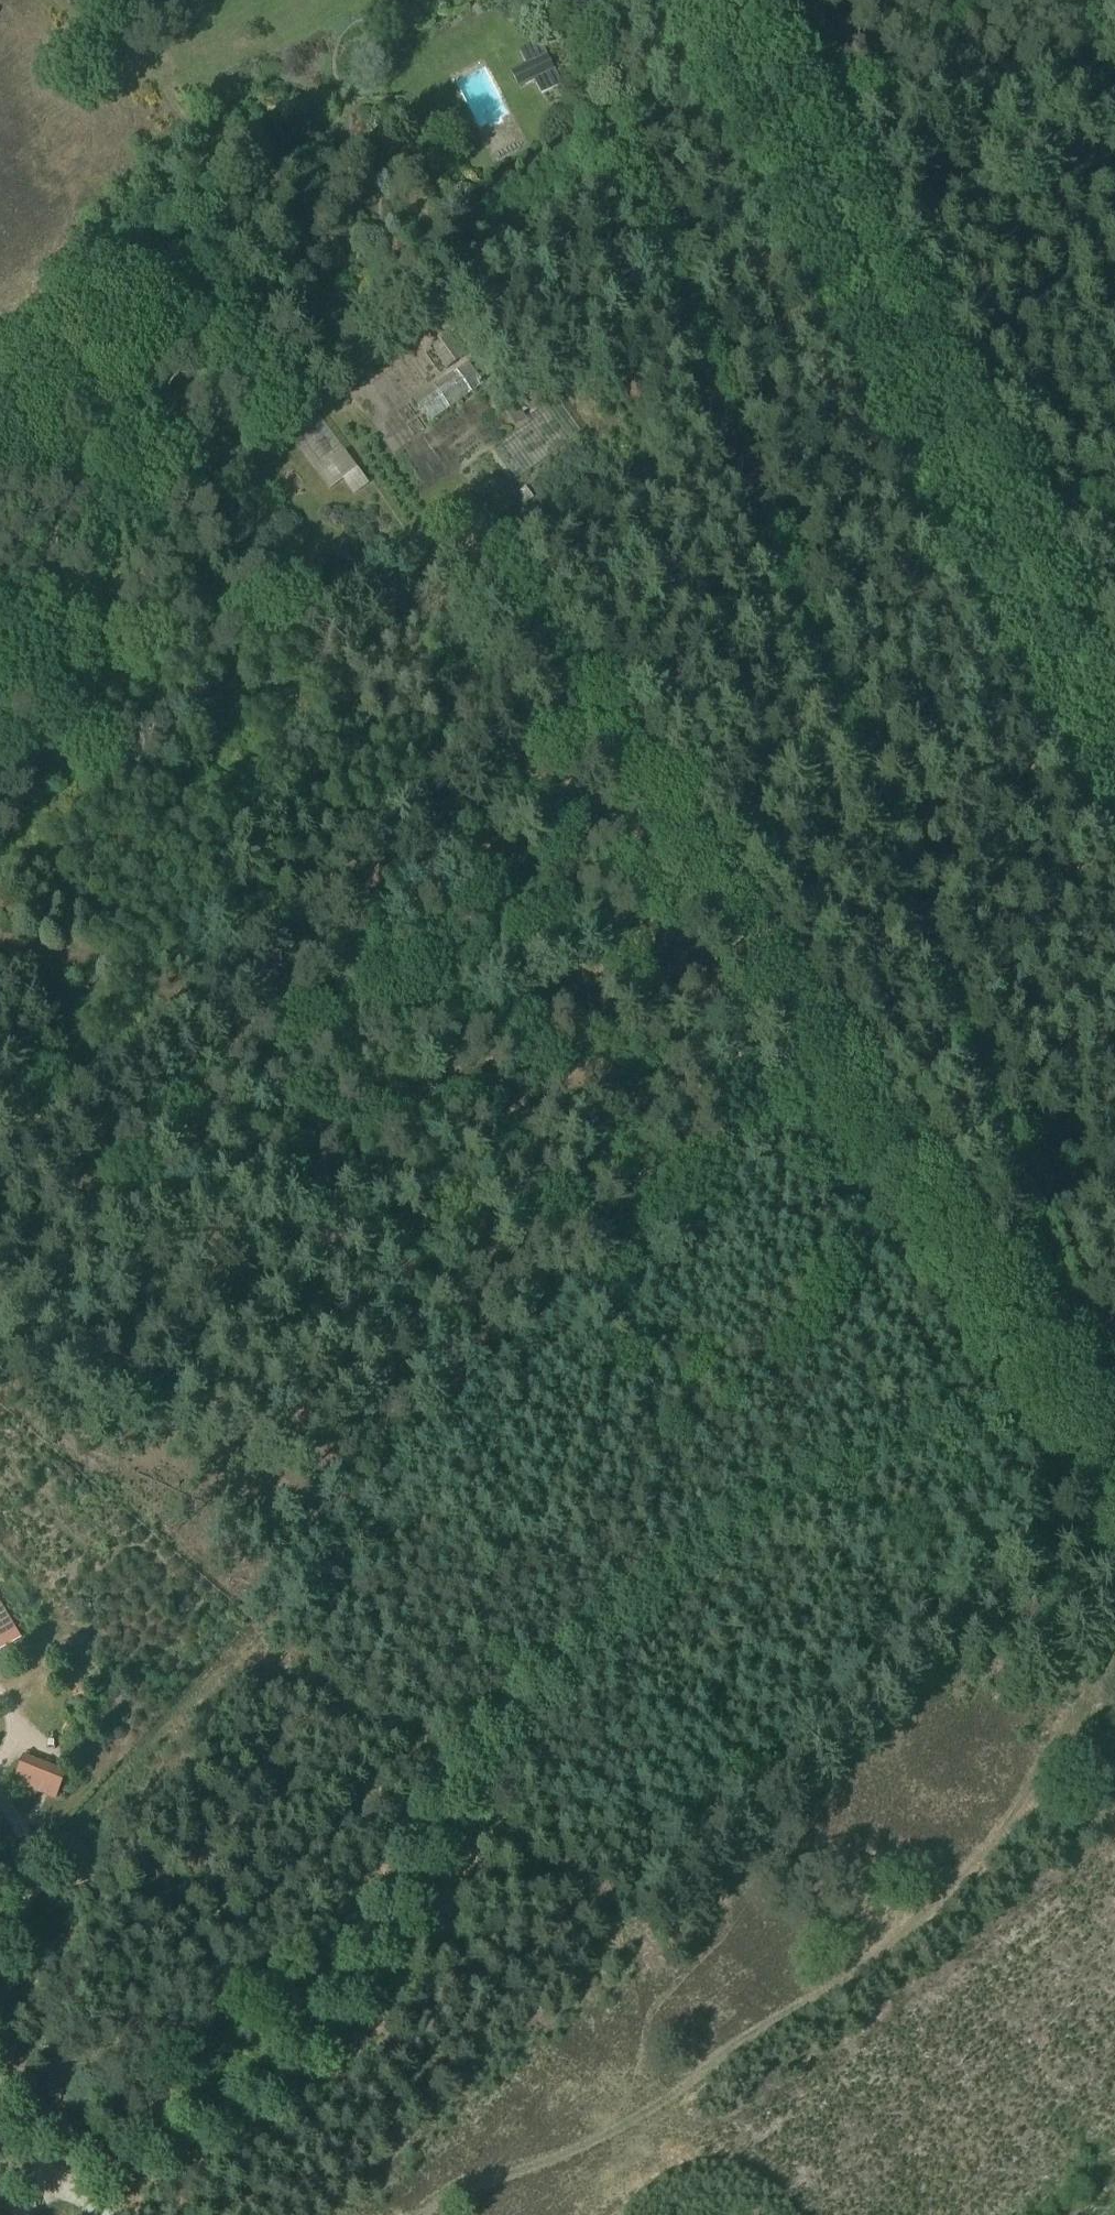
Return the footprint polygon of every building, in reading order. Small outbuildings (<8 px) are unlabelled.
[(553,59),(516,78),(522,89),(535,83),(542,97),(566,85),(553,59)] [(450,335),(432,348),(448,370),(466,357),(450,335)] [(439,427),(483,395),(466,372),(422,404),(439,427)] [(344,451),(317,471),(332,491),(345,481),(356,494),(369,483),(344,451)] [(14,1646),(0,1622),(0,1654),(14,1646)]
